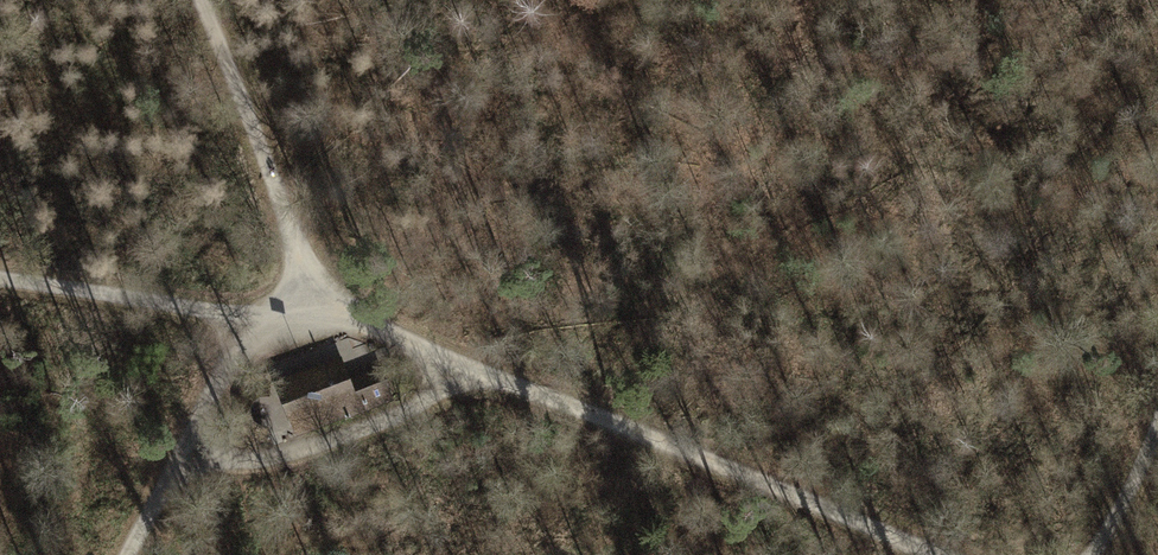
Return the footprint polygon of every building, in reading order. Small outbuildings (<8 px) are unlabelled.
[(339,356),(266,382),(287,440),(383,405),(372,373),(348,381),(339,356)] [(244,408),(247,395),(236,391),(231,402),(230,419),(233,431),(244,440),(260,445),(261,430),(252,426),(244,417),(244,408)]
